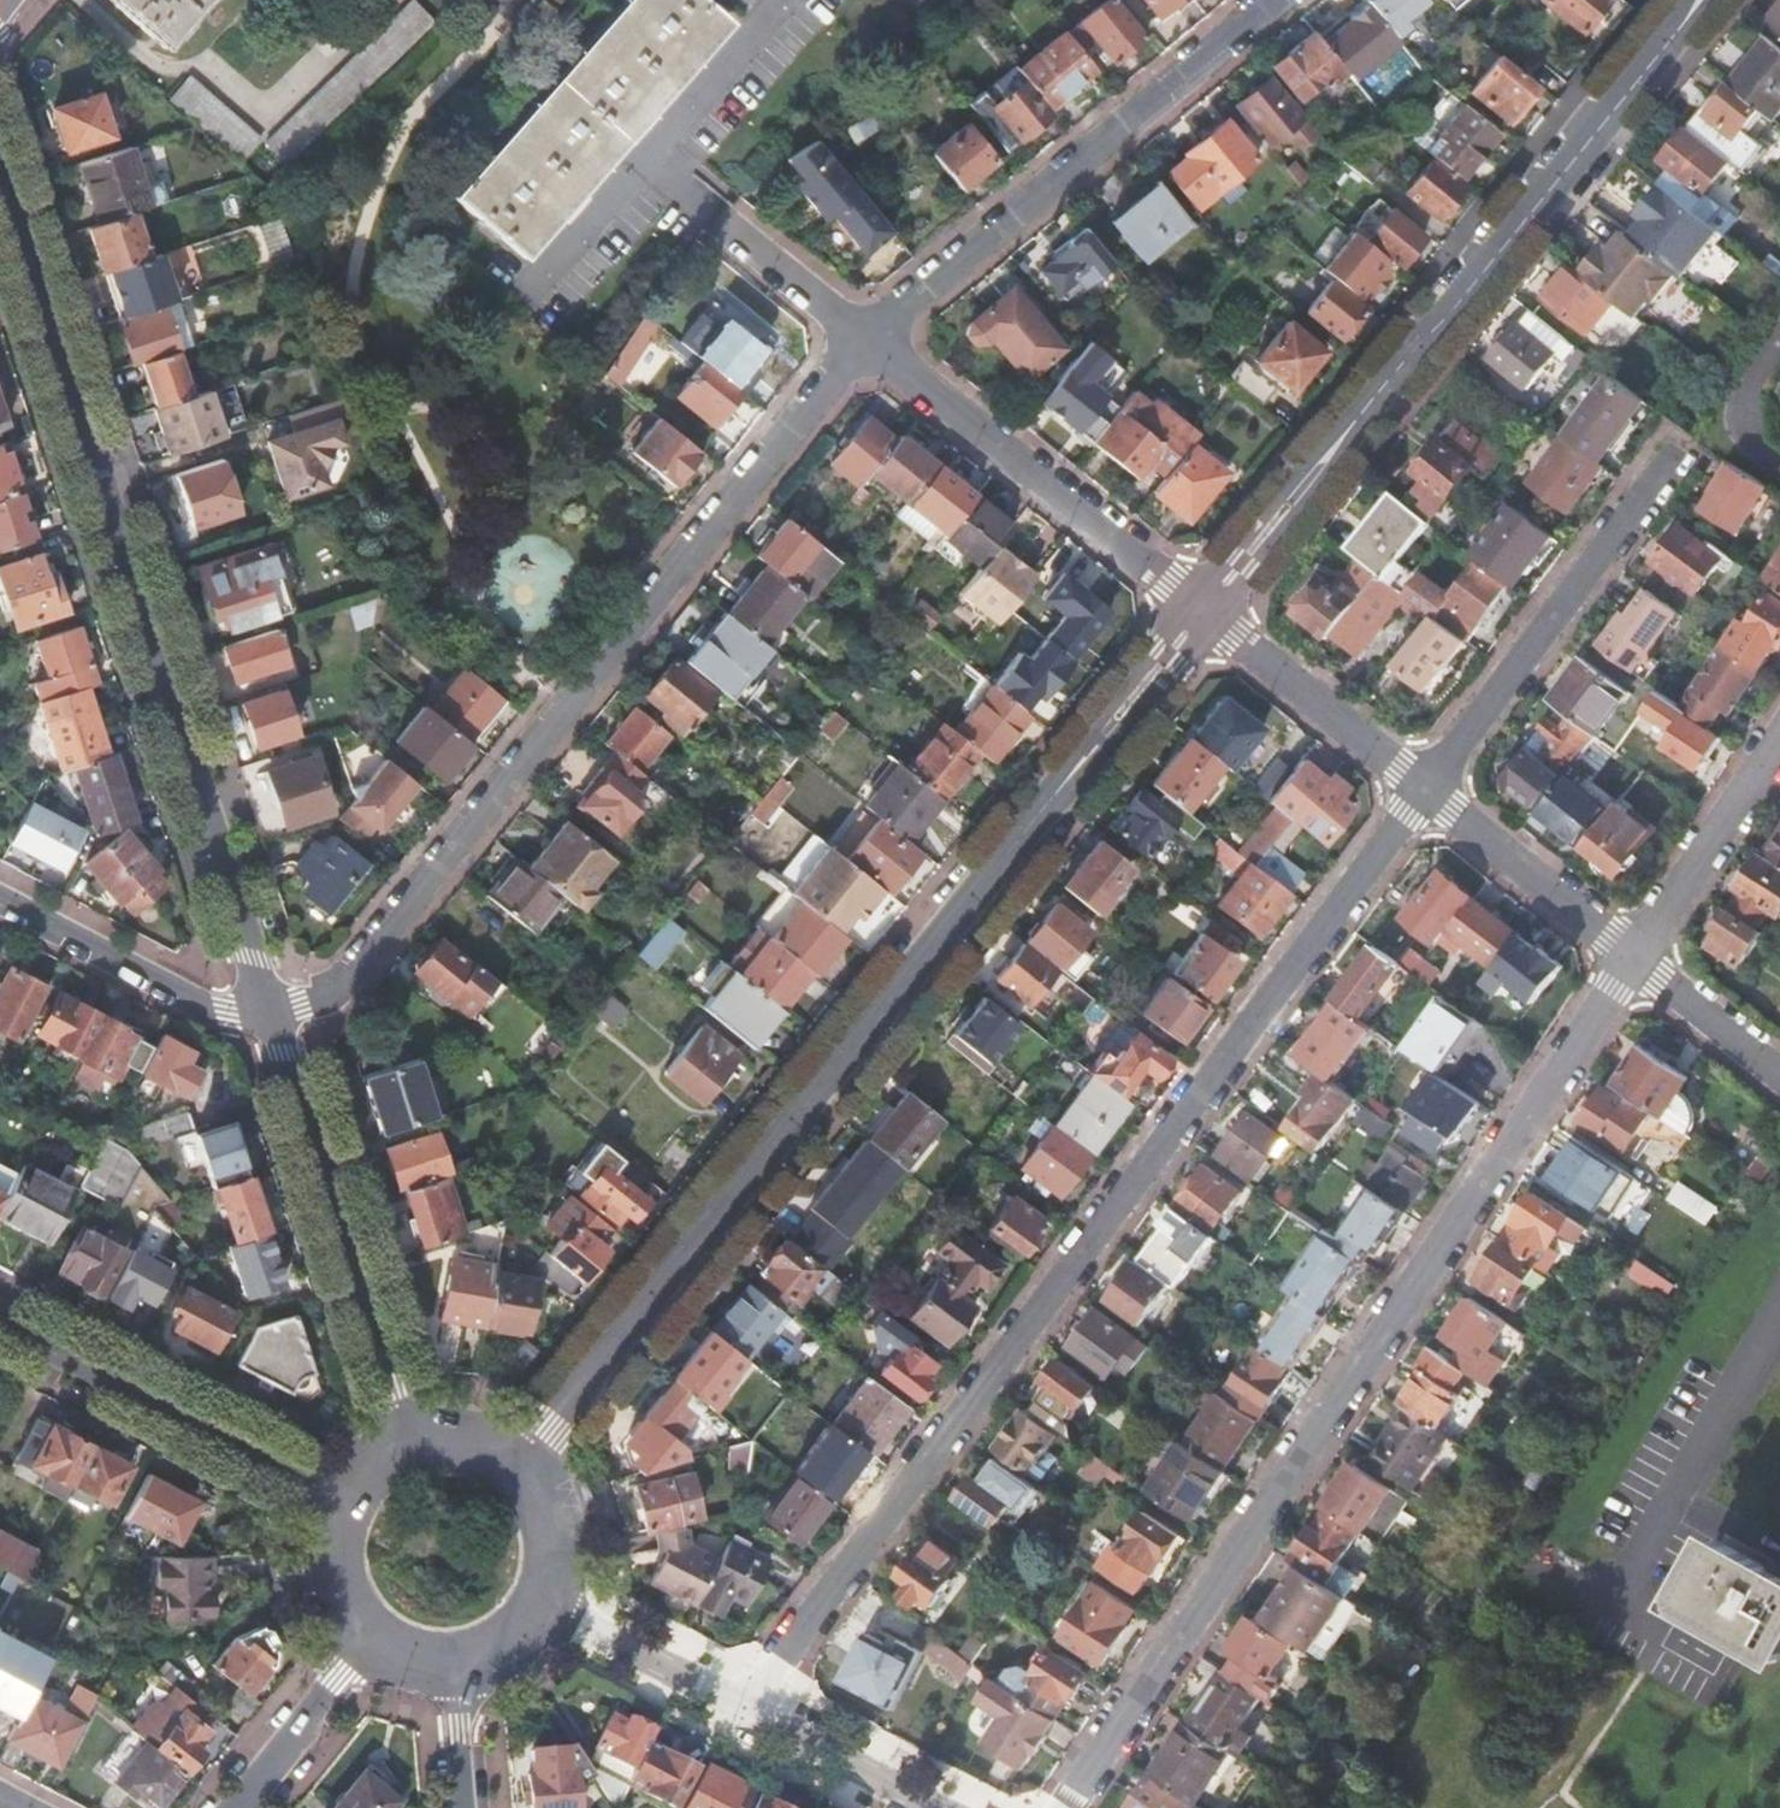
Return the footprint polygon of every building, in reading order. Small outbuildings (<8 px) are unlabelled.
[(165,48),(207,0),(112,0),(165,48)] [(456,195),(523,253),(725,20),(703,0),(625,0),(456,195)] [(1146,35),(1117,0),(1109,0),(1081,23),(1091,34),(1086,38),(1095,49),(1100,46),(1113,62),(1146,35)] [(1190,0),(1145,0),(1159,18),(1172,7),(1176,12),(1190,0)] [(1364,0),(1361,0),(1317,36),(1341,65),(1387,28),(1364,0)] [(1387,28),(1390,31),(1409,16),(1412,20),(1414,21),(1415,21),(1417,21),(1418,20),(1420,19),(1421,18),(1421,16),(1421,15),(1417,10),(1425,2),(1424,0),(1364,0),(1387,28)] [(1452,11),(1466,0),(1443,0),(1452,11)] [(1581,31),(1607,0),(1542,0),(1581,31)] [(268,142),(288,164),(434,23),(414,2),(268,142)] [(1050,108),(1095,70),(1061,30),(1016,68),(1050,108)] [(1327,83),(1344,69),(1341,65),(1317,36),(1313,31),(1270,66),(1296,97),(1291,101),(1301,112),(1330,86),(1327,83)] [(1731,84),(1762,109),(1774,119),(1779,111),(1779,46),(1769,37),(1731,84)] [(1508,121),(1536,85),(1499,55),(1471,91),(1508,121)] [(1053,115),(1013,65),(969,99),(1008,150),(1053,115)] [(191,76),(171,98),(240,161),(260,139),(191,76)] [(1269,78),(1235,105),(1269,146),(1283,134),(1288,140),(1292,136),(1302,148),(1317,136),(1269,78)] [(1726,81),(1689,127),(1730,161),(1744,171),(1763,147),(1744,131),(1762,109),(1731,84),(1726,81)] [(98,95),(53,110),(66,151),(112,136),(98,95)] [(1461,179),(1498,132),(1454,96),(1450,102),(1460,109),(1426,151),(1461,179)] [(1387,123),(1380,116),(1364,132),(1370,138),(1387,123)] [(1225,120),(1163,170),(1196,210),(1258,160),(1225,120)] [(993,161),(962,125),(929,153),(960,189),(993,161)] [(1672,191),(1698,213),(1740,246),(1752,231),(1705,193),(1730,161),(1689,127),(1662,160),(1683,177),(1672,191)] [(894,234),(818,142),(787,160),(798,174),(792,179),(825,221),(834,214),(868,254),(894,234)] [(1383,167),(1354,143),(1338,158),(1370,183),(1383,167)] [(130,147),(79,164),(99,224),(133,213),(149,208),(130,147)] [(1432,160),(1406,192),(1438,218),(1464,185),(1432,160)] [(1140,261),(1188,223),(1153,180),(1106,218),(1140,261)] [(1632,237),(1656,256),(1661,259),(1698,213),(1672,191),(1664,185),(1647,205),(1653,210),(1646,219),(1632,237)] [(1423,236),(1391,210),(1366,239),(1399,266),(1423,236)] [(99,224),(88,228),(103,273),(109,271),(148,259),(133,213),(99,224)] [(287,239),(278,216),(260,222),(268,246),(287,239)] [(1109,262),(1083,230),(1037,268),(1063,300),(1109,262)] [(1656,256),(1632,237),(1626,231),(1612,248),(1603,260),(1596,255),(1582,273),(1615,300),(1628,282),(1633,286),(1656,256)] [(1392,265),(1351,236),(1323,271),(1362,302),(1392,265)] [(148,259),(109,271),(124,317),(161,305),(173,301),(158,255),(148,259)] [(1582,273),(1571,264),(1545,298),(1590,334),(1593,331),(1600,337),(1602,337),(1604,336),(1605,336),(1610,330),(1624,341),(1640,320),(1615,300),(1582,273)] [(1331,280),(1306,311),(1340,338),(1365,307),(1331,280)] [(966,329),(966,331),(966,333),(967,335),(969,338),(971,341),(974,344),(977,345),(980,345),(991,338),(1024,379),(1046,361),(1047,363),(1050,361),(1049,359),(1062,348),(1026,304),(1017,311),(1004,294),(969,324),(968,325),(967,326),(967,328),(966,329)] [(173,301),(161,305),(177,350),(190,346),(175,300),(173,301)] [(124,317),(117,319),(132,365),(139,362),(177,350),(161,305),(124,317)] [(1530,309),(1512,333),(1553,358),(1557,353),(1566,360),(1577,347),(1530,309)] [(606,375),(619,386),(659,325),(646,315),(606,375)] [(703,361),(734,386),(764,349),(724,317),(695,354),(703,361)] [(1287,322),(1256,360),(1292,389),(1322,351),(1287,322)] [(1526,389),(1553,358),(1512,333),(1489,358),(1526,389)] [(1566,360),(1577,369),(1588,356),(1577,347),(1566,360)] [(177,350),(139,362),(154,408),(192,396),(177,350)] [(1242,360),(1227,378),(1261,405),(1276,388),(1242,360)] [(712,425),(740,391),(734,386),(703,361),(676,396),(712,425)] [(1068,366),(1040,401),(1077,431),(1105,396),(1068,366)] [(1600,462),(1639,409),(1603,387),(1567,438),(1600,462)] [(154,408),(153,409),(168,454),(224,436),(209,390),(192,396),(154,408)] [(348,397),(289,416),(294,433),(268,441),(287,498),(328,485),(323,467),(334,446),(345,443),(338,420),(353,415),(348,397)] [(1118,409),(1092,442),(1139,479),(1165,446),(1118,409)] [(673,484),(700,452),(659,418),(632,451),(673,484)] [(831,464),(859,486),(870,473),(895,441),(868,418),(831,464)] [(1408,505),(1431,523),(1450,538),(1468,514),(1449,500),(1475,467),(1489,478),(1503,460),(1456,422),(1415,473),(1427,482),(1408,505)] [(895,441),(870,473),(907,503),(938,465),(901,435),(895,441)] [(1570,512),(1605,466),(1600,462),(1567,438),(1532,485),(1570,512)] [(5,442),(0,444),(0,496),(20,490),(5,442)] [(1190,444),(1152,492),(1188,519),(1225,472),(1190,444)] [(221,459),(174,474),(191,525),(238,511),(221,459)] [(938,465),(907,503),(944,532),(974,495),(938,465)] [(1740,534),(1769,487),(1733,465),(1714,494),(1703,511),(1740,534)] [(859,486),(849,498),(860,506),(869,495),(859,486)] [(0,496),(0,550),(36,539),(20,490),(0,496)] [(1347,549),(1360,560),(1380,575),(1406,595),(1421,575),(1401,561),(1431,523),(1408,505),(1393,492),(1347,549)] [(944,532),(941,536),(979,566),(1011,525),(974,495),(944,532)] [(1514,506),(1484,547),(1518,573),(1523,576),(1525,574),(1529,575),(1535,567),(1533,562),(1554,535),(1514,506)] [(796,509),(787,519),(814,541),(822,532),(796,509)] [(765,563),(802,593),(832,556),(814,541),(787,519),(786,519),(756,556),(765,563)] [(1729,573),(1737,562),(1710,541),(1706,547),(1680,527),(1655,562),(1697,594),(1719,565),(1729,573)] [(358,560),(385,551),(388,535),(353,547),(358,560)] [(1007,553),(996,545),(958,592),(984,613),(996,622),(1034,576),(1007,553)] [(1484,547),(1476,558),(1481,561),(1511,583),(1518,573),(1484,547)] [(245,554),(198,569),(214,618),(224,615),(229,630),(259,620),(248,586),(255,583),(245,554)] [(0,567),(0,578),(16,627),(66,611),(59,586),(50,589),(39,555),(30,557),(29,555),(22,558),(23,560),(0,567)] [(1380,575),(1360,560),(1342,583),(1352,592),(1348,598),(1325,580),(1297,614),(1328,639),(1332,635),(1380,575)] [(1779,591),(1779,560),(1766,581),(1779,591)] [(1468,641),(1511,583),(1481,561),(1437,619),(1468,641)] [(725,613),(762,643),(802,593),(765,563),(725,613)] [(1406,595),(1380,575),(1332,635),(1357,656),(1399,604),(1426,626),(1434,616),(1406,595)] [(1005,641),(1041,669),(1067,638),(1074,644),(1106,605),(1108,603),(1092,590),(1091,590),(1074,576),(1041,617),(1031,609),(1005,641)] [(1619,620),(1599,647),(1634,673),(1678,612),(1649,591),(1629,617),(1624,623),(1619,620)] [(1725,645),(1761,670),(1775,650),(1778,645),(1779,646),(1779,598),(1770,592),(1750,624),(1742,619),(1725,645)] [(374,611),(377,597),(353,604),(357,616),(374,611)] [(924,602),(913,616),(929,629),(940,615),(924,602)] [(996,622),(984,613),(980,617),(992,627),(996,622)] [(1437,619),(1434,616),(1426,626),(1394,666),(1427,693),(1468,641),(1437,619)] [(676,655),(716,687),(743,651),(705,620),(676,655)] [(78,626),(24,643),(27,649),(37,646),(47,678),(33,683),(39,702),(85,687),(97,683),(78,626)] [(275,630),(223,646),(235,681),(286,664),(275,630)] [(1067,638),(1041,669),(1048,675),(1074,644),(1067,638)] [(1708,669),(1683,707),(1712,727),(1724,710),(1727,712),(1731,715),(1743,696),(1761,670),(1725,645),(1724,645),(1724,646),(1708,669)] [(674,657),(644,695),(684,728),(715,691),(674,657)] [(1568,685),(1554,705),(1596,736),(1629,692),(1584,657),(1564,682),(1568,685)] [(479,737),(508,702),(466,668),(432,710),(468,740),(474,733),(479,737)] [(980,752),(992,762),(1030,716),(993,685),(955,732),(980,752)] [(85,687),(39,702),(62,771),(75,767),(107,756),(85,687)] [(257,746),(284,738),(282,730),(299,725),(287,689),(242,704),(257,746)] [(614,750),(639,771),(670,733),(636,705),(605,743),(614,750)] [(434,714),(406,748),(439,775),(449,763),(455,767),(472,745),(434,714)] [(1686,714),(1664,746),(1700,770),(1722,738),(1686,714)] [(1515,790),(1538,809),(1565,774),(1570,767),(1568,766),(1591,737),(1570,721),(1562,730),(1549,720),(1541,731),(1554,741),(1547,750),(1562,762),(1554,772),(1530,752),(1520,765),(1499,769),(1502,791),(1515,790)] [(945,724),(907,770),(942,799),(980,752),(955,732),(945,724)] [(798,753),(784,741),(767,762),(781,774),(798,753)] [(1236,777),(1277,809),(1291,821),(1293,819),(1325,778),(1302,759),(1291,773),(1259,748),(1236,777)] [(615,831),(654,783),(639,771),(614,750),(575,799),(615,831)] [(413,780),(380,753),(365,771),(398,798),(413,780)] [(107,756),(75,767),(98,834),(103,833),(136,823),(113,754),(107,756)] [(1161,793),(1185,811),(1209,781),(1177,755),(1152,786),(1161,793)] [(272,794),(271,796),(271,799),(272,802),(274,804),(275,804),(276,805),(277,805),(278,808),(290,804),(297,821),(330,810),(312,757),(279,767),(284,784),(271,788),(273,792),(272,794)] [(864,806),(908,841),(942,799),(907,770),(899,763),(864,806)] [(1325,778),(1293,819),(1304,827),(1324,843),(1352,808),(1339,798),(1347,788),(1329,773),(1325,778)] [(1538,809),(1537,810),(1585,846),(1606,819),(1613,811),(1565,774),(1538,809)] [(791,785),(780,775),(765,794),(776,803),(791,785)] [(1153,802),(1161,793),(1152,786),(1149,783),(1142,793),(1153,802)] [(1153,802),(1142,793),(1140,791),(1126,807),(1132,812),(1116,832),(1147,856),(1175,820),(1153,802)] [(765,794),(750,812),(761,822),(776,803),(765,794)] [(30,804),(28,808),(12,839),(62,865),(80,831),(30,804)] [(1291,821),(1277,809),(1241,855),(1243,856),(1250,862),(1255,866),(1269,849),(1291,821)] [(1606,819),(1585,846),(1600,858),(1599,862),(1600,866),(1602,869),(1606,871),(1611,871),(1615,870),(1621,874),(1626,868),(1630,871),(1642,856),(1638,854),(1657,828),(1633,810),(1618,829),(1606,819)] [(566,819),(529,867),(563,894),(582,909),(595,893),(589,888),(613,857),(566,819)] [(1293,819),(1291,821),(1269,849),(1279,857),(1304,827),(1293,819)] [(878,821),(849,858),(889,891),(901,876),(902,875),(907,869),(919,854),(878,821)] [(98,834),(95,835),(147,897),(163,883),(154,872),(158,869),(123,829),(110,840),(103,833),(98,834)] [(1217,837),(1207,829),(1196,844),(1206,852),(1208,850),(1217,837)] [(314,842),(295,865),(315,882),(305,896),(328,915),(368,864),(332,834),(321,848),(314,842)] [(147,897),(95,835),(89,846),(95,853),(84,862),(118,903),(122,900),(131,911),(147,897)] [(1241,855),(1217,837),(1208,850),(1232,869),(1243,856),(1241,855)] [(1767,857),(1779,865),(1779,837),(1767,857)] [(1063,886),(1097,913),(1109,898),(1106,895),(1131,865),(1100,840),(1063,886)] [(881,889),(828,845),(790,892),(801,901),(814,911),(838,931),(852,913),(858,917),(881,889)] [(1279,857),(1269,849),(1255,866),(1289,891),(1302,874),(1279,857)] [(1759,928),(1771,910),(1779,916),(1779,865),(1767,857),(1763,853),(1739,889),(1744,892),(1732,910),(1736,913),(1744,918),(1759,928)] [(488,895),(533,932),(563,894),(529,867),(516,856),(501,874),(503,876),(488,895)] [(1289,891),(1255,866),(1250,862),(1218,905),(1258,935),(1290,892),(1289,891)] [(902,875),(901,876),(907,881),(913,873),(907,869),(902,875)] [(1405,919),(1436,945),(1440,940),(1474,898),(1443,872),(1405,919)] [(708,888),(697,878),(686,892),(697,901),(708,888)] [(1474,898),(1440,940),(1460,955),(1467,946),(1495,969),(1521,936),(1474,898)] [(811,970),(815,973),(845,936),(838,931),(814,911),(801,901),(771,938),(811,970)] [(1026,941),(1059,968),(1089,931),(1056,904),(1026,941)] [(1721,933),(1712,947),(1741,966),(1763,934),(1729,911),(1728,913),(1723,913),(1716,923),(1717,927),(1715,930),(1721,933)] [(653,933),(636,953),(653,967),(683,929),(667,916),(653,933)] [(1217,922),(1212,919),(1203,931),(1208,935),(1217,922)] [(1235,936),(1217,922),(1208,935),(1203,931),(1202,931),(1172,971),(1211,999),(1240,959),(1231,952),(1226,949),(1235,936)] [(733,970),(740,975),(769,937),(758,928),(728,966),(733,970)] [(1240,940),(1235,936),(1226,949),(1231,952),(1240,940)] [(740,975),(780,1008),(811,970),(771,938),(769,937),(740,975)] [(503,985),(475,962),(473,965),(440,938),(414,970),(447,997),(469,1015),(478,1003),(480,1003),(482,1004),(484,1004),(486,1003),(488,1003),(489,1002),(503,985)] [(1024,943),(996,977),(1027,1003),(1038,990),(1047,998),(1055,988),(1046,981),(1055,969),(1024,943)] [(1338,1002),(1369,1025),(1410,970),(1401,964),(1377,946),(1337,1001),(1338,1002)] [(1401,964),(1410,970),(1414,973),(1425,959),(1428,955),(1416,946),(1401,964)] [(1524,955),(1506,978),(1534,1002),(1563,966),(1542,949),(1532,961),(1524,955)] [(1425,959),(1414,973),(1429,984),(1439,971),(1425,959)] [(20,1040),(47,987),(10,967),(0,987),(0,1029),(20,1040)] [(703,1007),(750,1045),(780,1008),(740,975),(733,970),(703,1007)] [(1168,976),(1141,1011),(1180,1040),(1206,1004),(1168,976)] [(1095,997),(1085,989),(1074,1003),(1084,1011),(1095,997)] [(618,1000),(606,991),(591,1009),(602,1019),(618,1000)] [(57,992),(37,1031),(77,1053),(98,1013),(57,992)] [(1443,996),(1404,1052),(1437,1074),(1476,1019),(1463,1010),(1443,996)] [(983,997),(953,1034),(987,1062),(1018,1025),(983,997)] [(1322,1072),(1332,1080),(1371,1027),(1369,1025),(1338,1002),(1324,1021),(1326,1022),(1307,1046),(1306,1045),(1298,1054),(1322,1072)] [(114,1074),(116,1075),(138,1036),(122,1028),(123,1025),(120,1024),(120,1019),(112,1014),(107,1017),(104,1016),(82,1057),(73,1074),(105,1091),(114,1074)] [(703,1026),(665,1073),(700,1101),(737,1055),(703,1026)] [(569,1038),(560,1030),(544,1051),(552,1058),(569,1038)] [(1092,1074),(1121,1095),(1143,1066),(1150,1071),(1163,1052),(1135,1032),(1117,1057),(1106,1050),(1089,1072),(1092,1074)] [(181,1069),(185,1062),(193,1049),(162,1033),(143,1070),(186,1093),(194,1076),(181,1069)] [(1669,1122),(1684,1132),(1692,1111),(1691,1099),(1680,1091),(1689,1076),(1641,1045),(1614,1086),(1654,1113),(1669,1122)] [(1081,1066),(1056,1048),(1044,1063),(1069,1082),(1081,1066)] [(419,1057),(362,1076),(381,1133),(437,1116),(419,1057)] [(1357,1098),(1332,1080),(1322,1072),(1310,1089),(1318,1095),(1308,1107),(1306,1105),(1289,1126),(1319,1149),(1344,1115),(1357,1098)] [(1054,1124),(1090,1151),(1129,1101),(1121,1095),(1092,1074),(1054,1124)] [(1457,1135),(1479,1103),(1437,1074),(1414,1107),(1457,1135)] [(1614,1086),(1610,1083),(1607,1087),(1606,1087),(1582,1123),(1603,1138),(1604,1139),(1605,1137),(1627,1152),(1654,1113),(1614,1086)] [(870,1141),(902,1167),(942,1118),(909,1092),(870,1141)] [(1391,1122),(1366,1105),(1354,1123),(1379,1140),(1391,1122)] [(142,1134),(145,1145),(193,1129),(187,1111),(147,1124),(149,1132),(142,1134)] [(1251,1112),(1224,1148),(1244,1164),(1271,1127),(1251,1112)] [(1661,1134),(1669,1122),(1654,1113),(1627,1152),(1639,1160),(1658,1132),(1661,1134)] [(595,1159),(606,1146),(570,1117),(560,1131),(595,1159)] [(1337,1134),(1343,1139),(1354,1122),(1348,1118),(1337,1134)] [(235,1120),(195,1133),(208,1174),(243,1162),(237,1143),(242,1141),(235,1120)] [(1058,1193),(1090,1151),(1054,1124),(1022,1166),(1058,1193)] [(387,1148),(400,1190),(405,1188),(445,1175),(450,1174),(436,1132),(387,1148)] [(104,1137),(98,1149),(80,1184),(118,1204),(100,1237),(82,1227),(59,1271),(83,1283),(83,1288),(93,1293),(97,1290),(105,1294),(129,1249),(152,1205),(170,1199),(129,1150),(104,1137)] [(1600,1208),(1625,1170),(1578,1139),(1554,1177),(1600,1208)] [(1367,1185),(1385,1198),(1387,1195),(1408,1209),(1434,1170),(1413,1156),(1412,1157),(1394,1146),(1379,1167),(1367,1184),(1367,1185)] [(1367,1184),(1379,1167),(1369,1161),(1358,1178),(1367,1184)] [(0,1206),(0,1214),(51,1241),(76,1191),(23,1163),(16,1175),(5,1196),(0,1206)] [(605,1165),(580,1195),(616,1225),(627,1213),(632,1217),(647,1199),(605,1165)] [(1179,1203),(1214,1231),(1220,1223),(1243,1192),(1207,1165),(1179,1203)] [(5,1196),(16,1175),(0,1167),(0,1193),(2,1194),(5,1196)] [(249,1174),(217,1184),(235,1242),(266,1232),(268,1231),(249,1174)] [(445,1175),(405,1188),(424,1246),(464,1233),(445,1175)] [(1392,1221),(1400,1208),(1385,1198),(1367,1185),(1357,1179),(1336,1209),(1349,1218),(1339,1233),(1330,1228),(1325,1235),(1361,1259),(1365,1262),(1373,1248),(1376,1250),(1383,1241),(1385,1242),(1397,1225),(1392,1221)] [(1670,1201),(1707,1225),(1718,1209),(1681,1184),(1670,1201)] [(549,1254),(581,1281),(607,1249),(598,1242),(610,1227),(568,1192),(545,1222),(563,1236),(549,1254)] [(783,1221),(783,1225),(786,1228),(784,1231),(822,1261),(853,1223),(815,1193),(797,1215),(794,1212),(790,1213),(783,1221)] [(1014,1194),(992,1225),(1024,1250),(1025,1248),(1030,1249),(1036,1240),(1037,1236),(1036,1234),(1037,1232),(1033,1228),(1042,1216),(1014,1194)] [(1503,1241),(1548,1272),(1561,1251),(1552,1245),(1564,1227),(1570,1218),(1535,1194),(1503,1241)] [(154,1207),(167,1223),(179,1220),(173,1202),(154,1207)] [(154,1207),(152,1205),(129,1249),(148,1258),(151,1252),(157,1255),(171,1227),(167,1223),(154,1207)] [(1212,1233),(1217,1236),(1255,1265),(1291,1212),(1281,1205),(1261,1232),(1254,1227),(1248,1236),(1237,1228),(1234,1233),(1220,1223),(1214,1231),(1212,1233)] [(1143,1260),(1179,1287),(1217,1236),(1212,1233),(1175,1206),(1163,1222),(1168,1226),(1143,1260)] [(938,1274),(967,1295),(977,1281),(988,1289),(1005,1266),(954,1227),(936,1251),(949,1260),(938,1274)] [(1552,1245),(1561,1251),(1573,1233),(1564,1227),(1552,1245)] [(235,1242),(228,1244),(244,1295),(285,1282),(284,1280),(282,1280),(278,1271),(280,1270),(279,1267),(277,1268),(266,1232),(235,1242)] [(1325,1312),(1331,1316),(1361,1271),(1356,1268),(1361,1259),(1326,1235),(1290,1288),(1300,1295),(1325,1312)] [(773,1264),(764,1276),(794,1299),(819,1267),(785,1240),(768,1260),(773,1264)] [(1502,1243),(1478,1278),(1513,1302),(1537,1266),(1502,1243)] [(129,1249),(105,1294),(126,1305),(133,1291),(150,1300),(170,1262),(157,1255),(151,1252),(148,1258),(129,1249)] [(441,1317),(486,1325),(496,1270),(497,1266),(453,1258),(441,1317)] [(861,1271),(849,1286),(862,1297),(883,1270),(870,1260),(862,1271),(861,1271)] [(1676,1284),(1641,1260),(1632,1273),(1655,1288),(1658,1283),(1671,1291),(1676,1284)] [(1137,1261),(1109,1298),(1144,1324),(1172,1286),(1137,1261)] [(496,1270),(486,1325),(527,1332),(537,1277),(496,1270)] [(965,1297),(967,1295),(938,1274),(908,1315),(947,1344),(976,1305),(965,1297)] [(784,1310),(784,1311),(794,1299),(764,1276),(755,1287),(784,1310)] [(712,1330),(745,1357),(784,1310),(755,1287),(751,1283),(712,1330)] [(192,1290),(172,1328),(213,1349),(232,1311),(192,1290)] [(1291,1365),(1296,1368),(1331,1316),(1325,1312),(1300,1295),(1264,1347),(1291,1365)] [(1484,1360),(1509,1322),(1473,1298),(1448,1335),(1484,1360)] [(1101,1309),(1073,1347),(1111,1376),(1120,1364),(1132,1372),(1150,1346),(1101,1309)] [(933,1364),(914,1350),(921,1340),(881,1310),(871,1324),(873,1326),(876,1345),(877,1346),(891,1356),(880,1371),(913,1396),(920,1395),(928,1385),(928,1380),(924,1377),(933,1364)] [(255,1327),(235,1364),(305,1401),(319,1391),(295,1315),(255,1327)] [(744,1358),(745,1357),(712,1330),(686,1363),(718,1389),(744,1358)] [(1229,1398),(1262,1420),(1285,1384),(1280,1381),(1291,1365),(1264,1347),(1229,1398)] [(1408,1407),(1438,1427),(1460,1393),(1454,1389),(1467,1370),(1433,1347),(1429,1353),(1435,1358),(1426,1371),(1425,1370),(1402,1403),(1408,1407)] [(1055,1383),(1045,1397),(1074,1419),(1098,1385),(1063,1359),(1049,1378),(1055,1383)] [(854,1440),(873,1454),(908,1406),(865,1374),(863,1378),(865,1380),(833,1425),(834,1426),(854,1440)] [(675,1438),(705,1402),(674,1377),(645,1412),(675,1438)] [(1188,1444),(1228,1470),(1262,1420),(1229,1398),(1223,1394),(1188,1444)] [(1373,1461),(1414,1489),(1450,1435),(1438,1427),(1408,1407),(1391,1433),(1373,1461)] [(1028,1408),(998,1448),(1030,1473),(1041,1481),(1060,1456),(1048,1448),(1060,1431),(1028,1408)] [(36,1419),(9,1470),(60,1497),(88,1445),(50,1425),(50,1426),(36,1419)] [(748,1420),(740,1430),(752,1440),(752,1441),(760,1430),(748,1420)] [(851,1443),(854,1440),(834,1426),(819,1446),(836,1460),(823,1476),(845,1492),(871,1457),(851,1443)] [(1117,1444),(1124,1449),(1135,1434),(1128,1429),(1117,1444)] [(1367,1457),(1373,1461),(1391,1433),(1386,1429),(1367,1457)] [(1414,1489),(1427,1497),(1462,1444),(1450,1435),(1414,1489)] [(752,1441),(752,1440),(737,1445),(733,1473),(748,1475),(753,1441),(752,1441)] [(1152,1492),(1195,1521),(1228,1470),(1188,1444),(1185,1442),(1152,1492)] [(93,1447),(69,1495),(89,1505),(94,1495),(109,1504),(128,1466),(93,1447)] [(1124,1449),(1112,1466),(1128,1476),(1140,1459),(1124,1449)] [(1112,1466),(1103,1460),(1098,1467),(1107,1473),(1112,1466)] [(1128,1476),(1112,1466),(1107,1473),(1122,1484),(1128,1476)] [(1327,1507),(1365,1532),(1385,1502),(1394,1490),(1360,1467),(1346,1489),(1342,1486),(1327,1507)] [(980,1478),(965,1498),(994,1519),(1019,1486),(997,1469),(986,1483),(980,1478)] [(146,1474),(125,1513),(178,1542),(199,1502),(146,1474)] [(636,1486),(645,1529),(675,1522),(699,1517),(690,1474),(666,1480),(636,1486)] [(799,1541),(831,1498),(798,1474),(766,1517),(799,1541)] [(1365,1532),(1377,1541),(1387,1526),(1395,1531),(1405,1516),(1385,1502),(1365,1532)] [(1301,1567),(1328,1585),(1361,1535),(1333,1516),(1323,1532),(1315,1526),(1292,1561),(1301,1567)] [(1155,1517),(1130,1553),(1164,1575),(1188,1540),(1155,1517)] [(687,1527),(657,1532),(660,1550),(666,1550),(650,1581),(696,1605),(707,1584),(718,1563),(691,1546),(687,1527)] [(21,1578),(35,1552),(0,1533),(0,1567),(21,1578)] [(923,1550),(952,1571),(961,1558),(933,1537),(923,1550)] [(707,1584),(696,1605),(718,1617),(726,1603),(730,1595),(748,1605),(771,1563),(730,1541),(718,1563),(707,1584)] [(1685,1602),(1754,1641),(1779,1656),(1779,1563),(1772,1559),(1766,1568),(1720,1542),(1685,1602)] [(1009,1587),(997,1605),(1009,1614),(1043,1565),(1017,1545),(995,1576),(1009,1587)] [(949,1575),(952,1571),(923,1550),(904,1576),(914,1584),(906,1596),(919,1605),(924,1599),(934,1606),(954,1578),(949,1575)] [(206,1556),(153,1557),(154,1594),(165,1594),(166,1619),(212,1618),(211,1590),(207,1590),(206,1556)] [(1331,1626),(1349,1598),(1328,1585),(1301,1567),(1276,1605),(1266,1620),(1326,1660),(1343,1634),(1331,1626)] [(1101,1586),(1067,1639),(1106,1666),(1131,1628),(1129,1627),(1139,1612),(1101,1586)] [(744,1613),(748,1605),(730,1595),(726,1603),(744,1613)] [(1343,1634),(1361,1607),(1349,1598),(1331,1626),(1343,1634)] [(1009,1614),(997,1605),(985,1622),(998,1631),(1009,1614)] [(1025,1624),(1009,1614),(998,1631),(975,1664),(991,1674),(1025,1624)] [(1265,1696),(1272,1701),(1283,1684),(1290,1688),(1307,1660),(1300,1655),(1304,1650),(1294,1643),(1254,1617),(1242,1635),(1232,1650),(1238,1653),(1242,1656),(1241,1658),(1232,1672),(1231,1673),(1261,1693),(1265,1696)] [(20,1713),(29,1695),(52,1652),(0,1625),(0,1702),(20,1713)] [(232,1639),(211,1665),(235,1685),(223,1701),(245,1718),(257,1703),(247,1694),(270,1666),(271,1654),(259,1626),(232,1639)] [(934,1633),(924,1626),(916,1640),(927,1646),(934,1633)] [(850,1685),(895,1709),(924,1653),(904,1643),(899,1652),(866,1636),(846,1674),(847,1680),(850,1685)] [(967,1679),(975,1664),(940,1638),(930,1651),(967,1679)] [(1026,1698),(1056,1719),(1067,1701),(1062,1697),(1066,1691),(1076,1698),(1091,1676),(1055,1651),(1036,1680),(1037,1681),(1026,1698)] [(987,1673),(975,1665),(970,1674),(983,1683),(987,1673)] [(1233,1744),(1265,1696),(1261,1693),(1231,1673),(1225,1669),(1190,1722),(1232,1750),(1235,1745),(1233,1744)] [(1026,1698),(995,1677),(980,1702),(1004,1717),(987,1744),(1026,1771),(1036,1755),(1038,1757),(1051,1737),(1049,1736),(1060,1721),(1056,1719),(1026,1698)] [(65,1704),(87,1714),(98,1690),(76,1680),(65,1704)] [(154,1748),(157,1745),(186,1770),(201,1751),(194,1746),(207,1730),(204,1727),(194,1719),(202,1710),(171,1685),(159,1700),(147,1701),(127,1726),(154,1748)] [(20,1713),(6,1739),(60,1767),(83,1723),(29,1695),(20,1713)] [(194,1719),(204,1727),(211,1718),(202,1710),(194,1719)] [(595,1749),(636,1770),(655,1733),(628,1719),(626,1724),(611,1717),(595,1749)] [(1192,1799),(1198,1803),(1219,1772),(1226,1777),(1240,1756),(1232,1750),(1190,1722),(1155,1775),(1192,1799)] [(127,1726),(126,1726),(96,1766),(131,1795),(137,1788),(158,1805),(184,1773),(154,1748),(127,1726)] [(615,1807),(616,1807),(636,1770),(595,1749),(586,1765),(615,1807)] [(660,1751),(656,1758),(671,1766),(675,1759),(660,1751)] [(656,1758),(638,1792),(670,1807),(675,1807),(695,1769),(675,1759),(671,1766),(656,1758)] [(685,1807),(752,1807),(759,1795),(706,1767),(685,1807)] [(528,1776),(531,1807),(578,1807),(574,1772),(528,1776)] [(335,1807),(395,1807),(397,1806),(361,1776),(335,1807)] [(1198,1803),(1192,1799),(1188,1805),(1152,1780),(1133,1807),(1204,1807),(1198,1803)] [(752,1807),(785,1807),(759,1795),(752,1807)]
